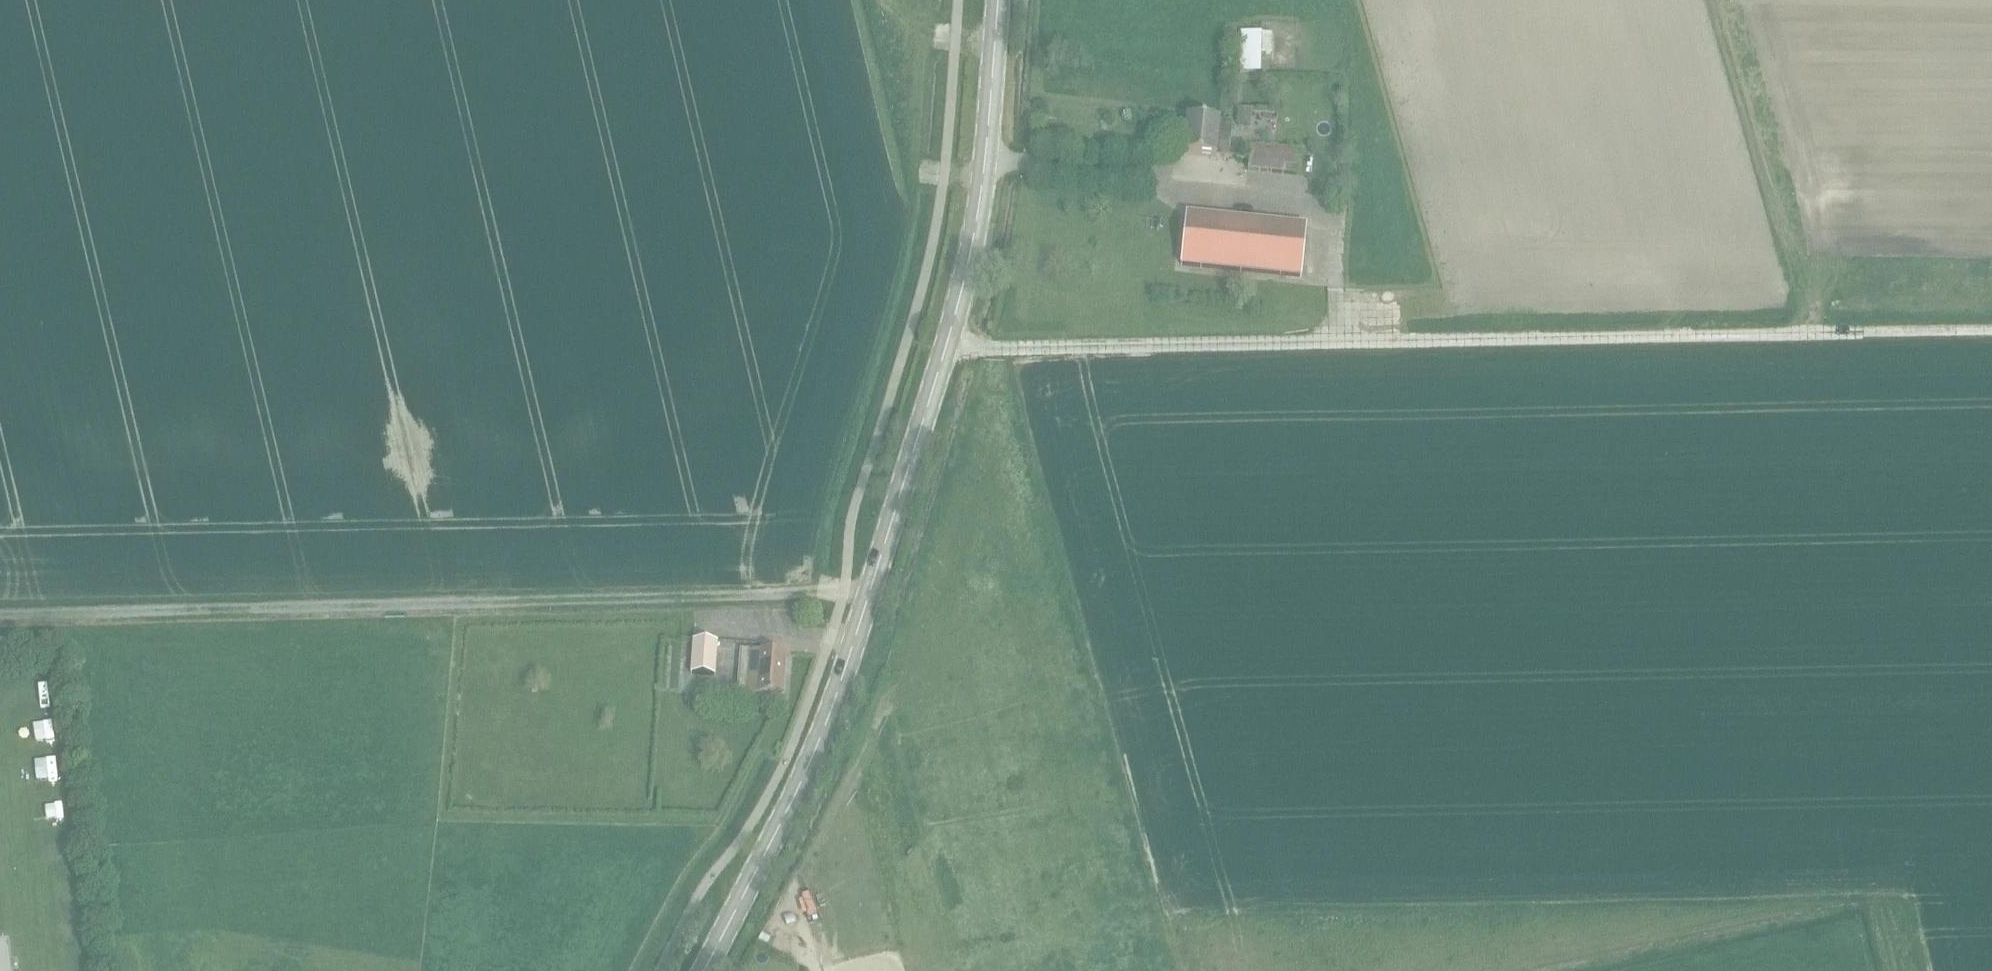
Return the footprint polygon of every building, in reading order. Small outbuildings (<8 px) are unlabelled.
[(1256,95),(1258,71),(1270,72),(1272,57),(1236,53),(1234,77),(1208,75),(1204,107),(1254,113),(1254,111),(1266,113),(1268,96),(1256,95)] [(1229,157),(1233,122),(1219,121),(1219,120),(1187,117),(1183,153),(1216,156),(1229,157)] [(1299,182),(1302,157),(1251,151),(1248,176),(1299,182)] [(1185,211),(1179,268),(1300,281),(1306,224),(1185,211)] [(715,675),(717,641),(693,639),(691,673),(715,675)] [(785,653),(750,650),(741,649),(739,677),(748,678),(747,694),(782,696),(785,653)]
